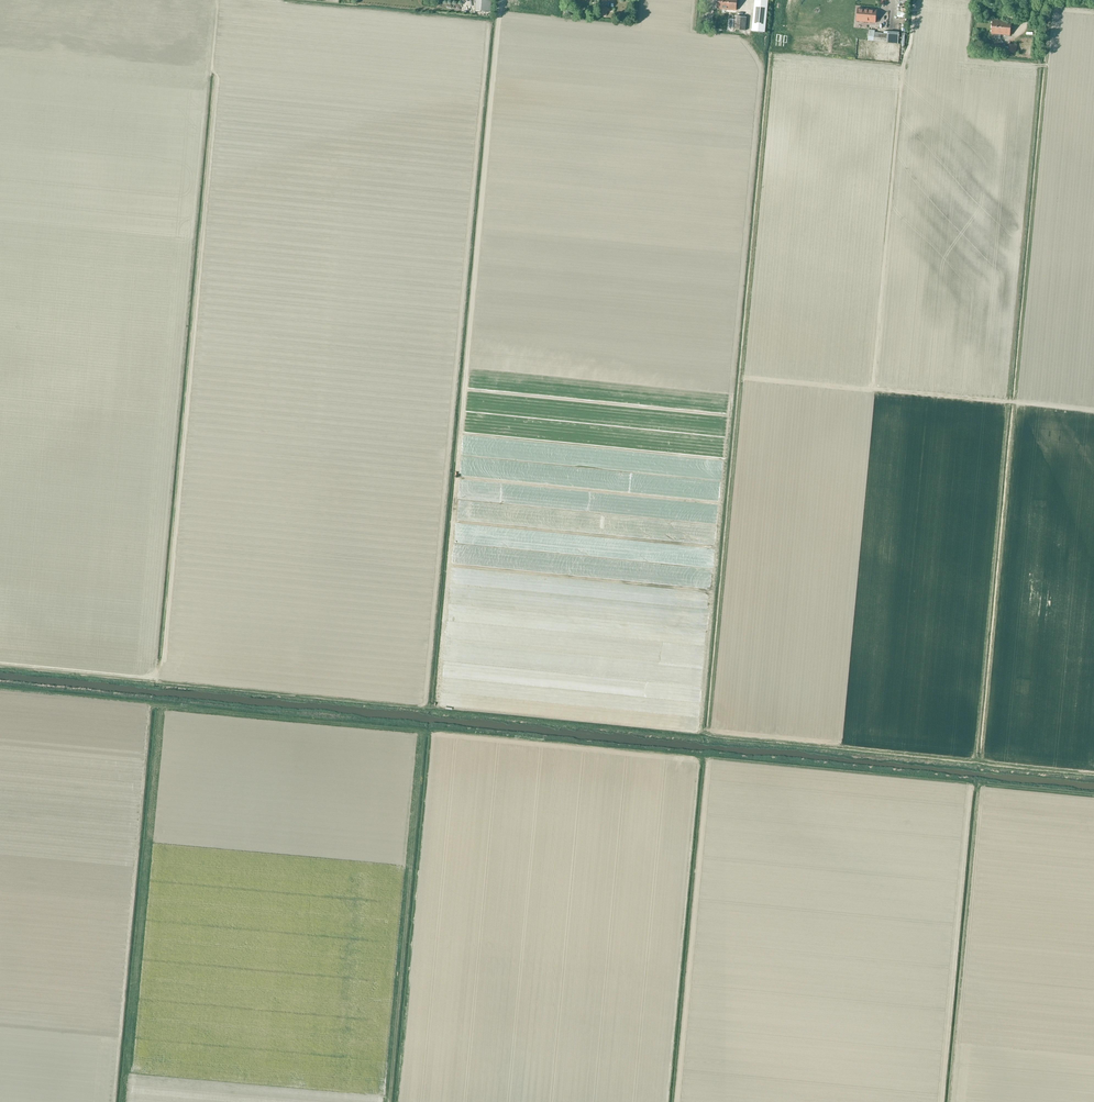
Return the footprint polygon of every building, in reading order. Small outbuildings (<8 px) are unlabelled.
[(491,12),(492,0),(476,0),(475,10),(491,12)] [(737,10),(737,0),(718,0),(718,8),(737,10)] [(765,32),(768,0),(755,0),(752,31),(765,32)] [(598,15),(607,15),(607,9),(607,7),(599,7),(598,15)] [(857,21),(876,23),(877,9),(858,8),(857,21)] [(734,29),(746,30),(747,17),(736,16),(734,29)] [(999,35),(1010,36),(1011,22),(993,21),(992,34),(994,34),(994,39),(998,39),(999,35)] [(874,32),(875,31),(869,30),(868,41),(898,43),(899,32),(888,31),(888,33),(874,32)] [(1009,44),(1008,53),(1016,53),(1016,45),(1009,44)]
